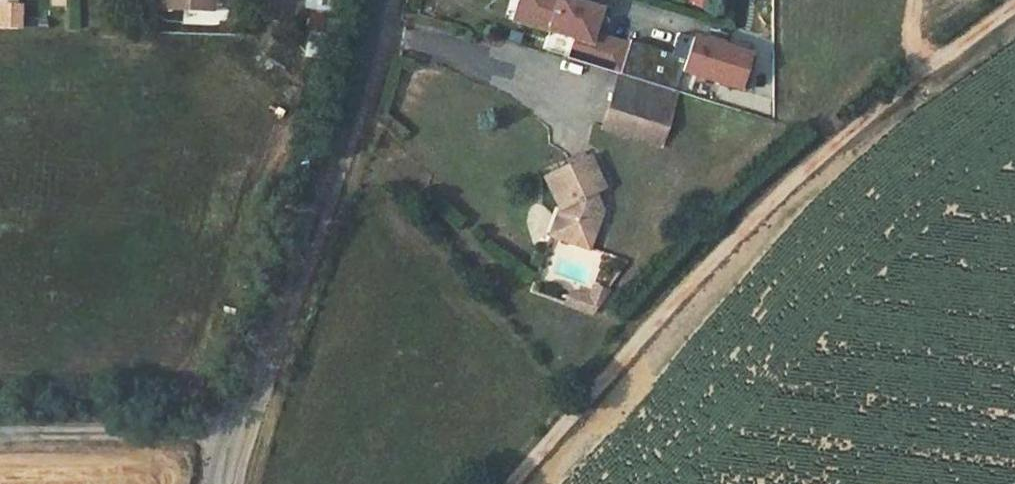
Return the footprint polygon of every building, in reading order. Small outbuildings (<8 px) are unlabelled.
[(24,0),(0,0),(0,28),(24,28),(24,0)] [(150,9),(196,11),(197,0),(151,0),(150,9)] [(196,11),(205,12),(206,0),(197,0),(196,11)] [(307,9),(309,9),(309,56),(332,56),(332,0),(307,0),(307,9)] [(531,0),(519,0),(514,16),(525,20),(531,0)] [(629,42),(592,31),(600,6),(580,0),(531,0),(525,20),(586,38),(580,58),(621,70),(629,42)] [(709,0),(686,0),(704,9),(709,0)] [(687,53),(693,34),(679,29),(673,49),(687,53)] [(746,86),(756,52),(693,34),(687,53),(673,49),(631,37),(629,42),(621,70),(679,87),(684,68),(746,86)] [(679,87),(621,70),(615,90),(673,107),(679,87)] [(673,107),(615,90),(605,123),(663,140),(673,107)] [(588,194),(607,183),(590,151),(548,174),(564,203),(560,215),(571,218),(564,238),(585,244),(596,209),(581,207),(584,194),(588,194)] [(532,225),(547,231),(554,213),(539,207),(532,225)] [(560,215),(553,235),(562,237),(564,238),(571,218),(560,215)] [(605,292),(593,287),(589,298),(587,303),(599,307),(605,292)] [(587,303),(589,298),(570,291),(566,301),(590,311),(599,307),(587,303)]
